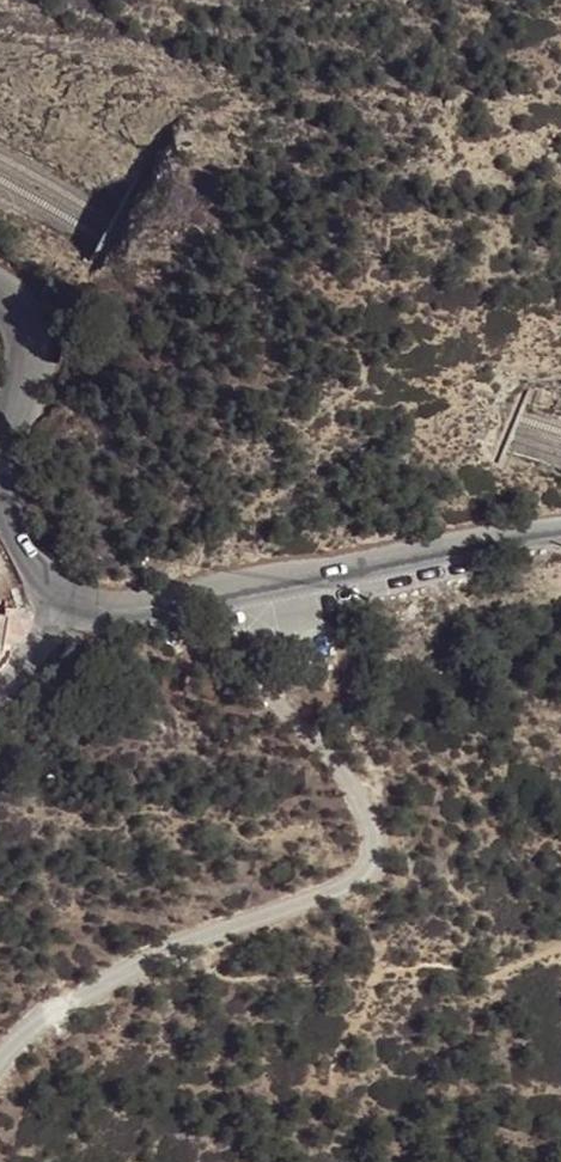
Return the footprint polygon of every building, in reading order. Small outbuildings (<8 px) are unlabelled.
[(8,623),(0,621),(0,658),(1,658),(8,623)] [(182,641),(179,627),(159,632),(162,645),(182,641)]
